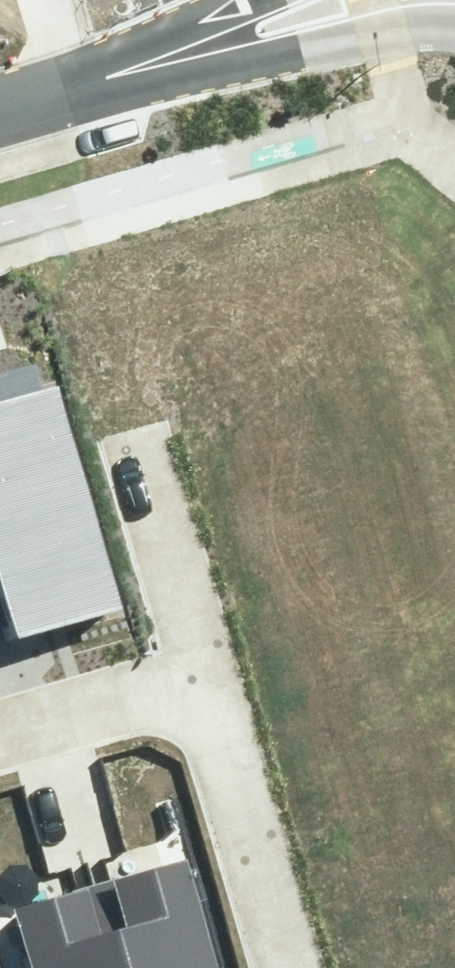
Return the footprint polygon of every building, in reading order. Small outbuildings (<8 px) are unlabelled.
[(50,604),(54,621),(108,608),(58,399),(17,409),(21,428),(0,433),(0,616),(50,604)] [(126,967),(223,967),(191,856),(100,883),(126,967)] [(28,967),(126,967),(100,883),(11,910),(28,967)]
